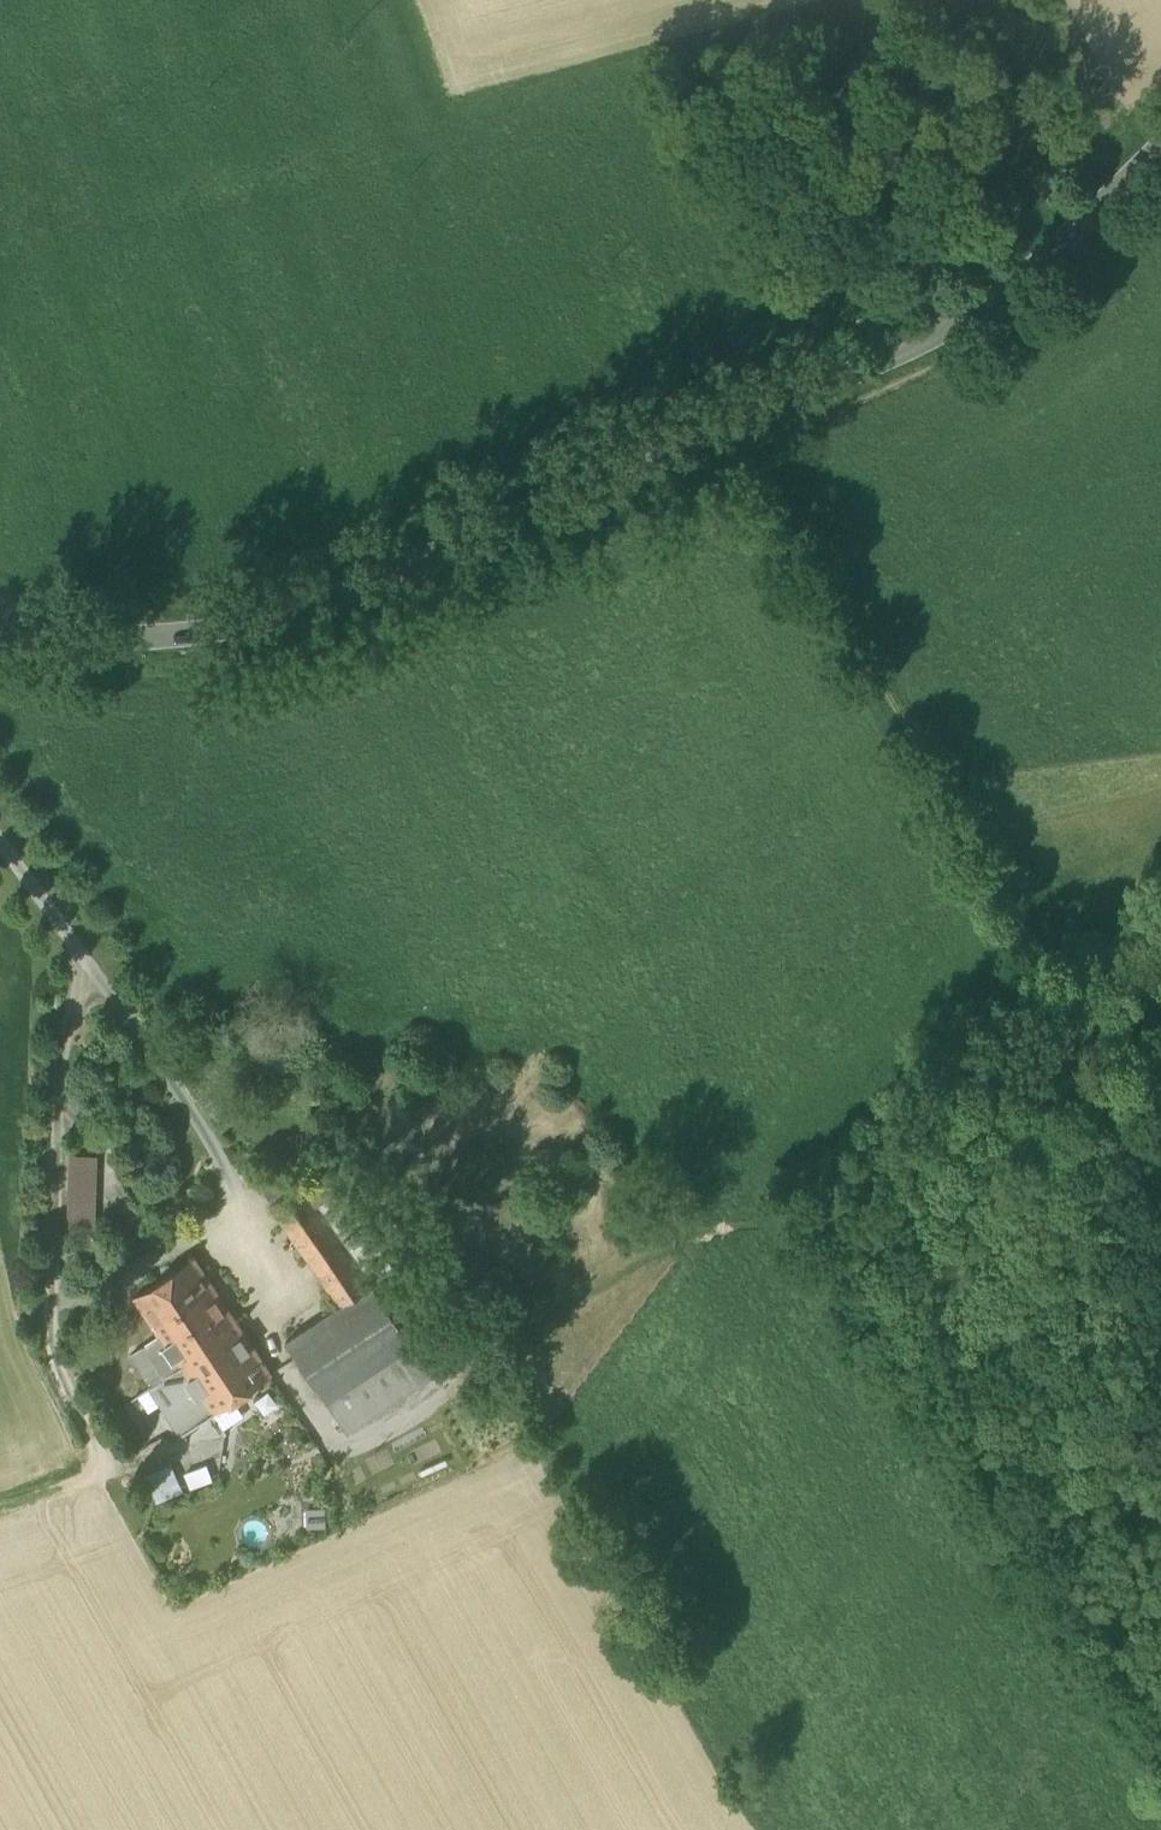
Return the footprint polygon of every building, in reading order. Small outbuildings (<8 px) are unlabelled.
[(68,1231),(93,1232),(96,1156),(70,1155),(68,1231)] [(271,1205),(339,1306),(371,1285),(390,1272),(322,1170),(297,1187),(271,1205)] [(160,1335),(164,1342),(204,1316),(215,1334),(234,1321),(192,1257),(134,1296),(160,1335)] [(433,1376),(371,1285),(339,1306),(285,1342),(347,1434),(433,1376)] [(204,1316),(164,1342),(212,1414),(213,1413),(233,1400),(270,1375),(234,1321),(215,1334),(204,1316)] [(182,1433),(212,1414),(164,1342),(160,1335),(130,1355),(151,1387),(163,1403),(182,1433)] [(163,1403),(151,1387),(137,1396),(148,1413),(163,1403)] [(233,1400),(213,1413),(224,1429),(244,1416),(233,1400)] [(183,1492),(171,1464),(144,1475),(157,1504),(183,1492)] [(208,1464),(184,1472),(190,1490),(214,1482),(208,1464)] [(325,1507),(305,1509),(307,1528),(326,1527),(325,1507)]
